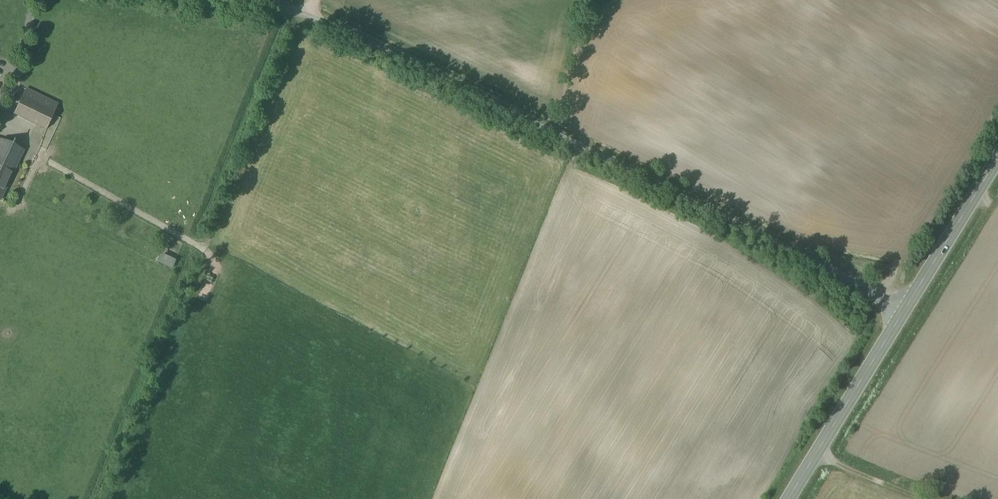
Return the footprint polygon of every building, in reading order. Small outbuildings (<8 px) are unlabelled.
[(58,106),(25,90),(14,115),(46,131),(53,116),(58,106)] [(12,174),(23,150),(2,140),(0,144),(0,168),(12,174)] [(12,174),(0,168),(0,200),(12,174)]
